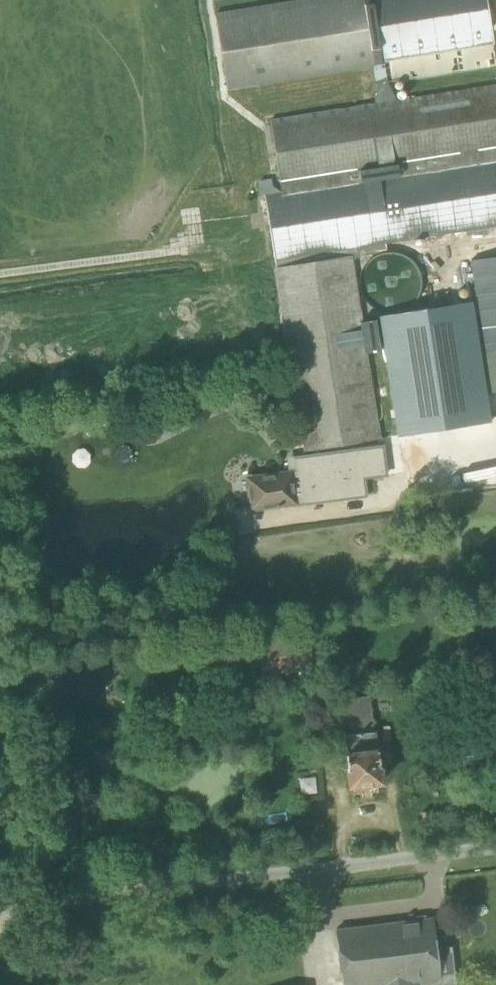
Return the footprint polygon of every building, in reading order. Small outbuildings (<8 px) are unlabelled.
[(216,15),(227,88),(373,65),(377,86),(389,102),(270,121),(280,184),(282,192),(280,192),(265,194),(266,203),(275,260),(276,260),(305,451),(379,439),(374,409),(365,353),(381,351),(376,315),(362,317),(353,257),(403,250),(401,241),(473,231),(495,227),(495,85),(396,101),(383,83),(495,65),(495,63),(493,44),(494,44),(487,0),(309,0),(216,15)] [(271,179),(258,181),(260,195),(265,194),(280,192),(272,186),(271,179)] [(478,261),(472,261),(473,265),(488,372),(490,392),(495,391),(495,258),(478,261)] [(399,435),(491,421),(472,300),(380,315),(399,435)] [(63,422),(55,414),(45,425),(53,432),(63,422)] [(296,473),(249,479),(252,508),(293,502),(294,505),(366,495),(363,477),(386,474),(383,447),(294,458),(296,473)] [(260,539),(237,541),(238,550),(260,548),(260,539)] [(373,721),(370,695),(346,698),(349,724),(373,721)] [(348,769),(350,786),(382,782),(380,765),(383,764),(387,761),(386,753),(382,751),(378,751),(376,732),(344,735),(346,755),(343,755),(339,759),(340,767),(344,769),(348,769)] [(453,981),(446,976),(439,977),(432,918),(431,918),(431,917),(430,917),(430,918),(429,918),(413,920),(413,919),(411,919),(411,921),(394,923),(394,921),(392,921),(393,923),(375,925),(375,923),(374,924),(374,925),(357,927),(356,926),(355,926),(355,928),(338,930),(338,928),(336,928),(337,930),(336,930),(343,984),(453,984),(453,981)]
